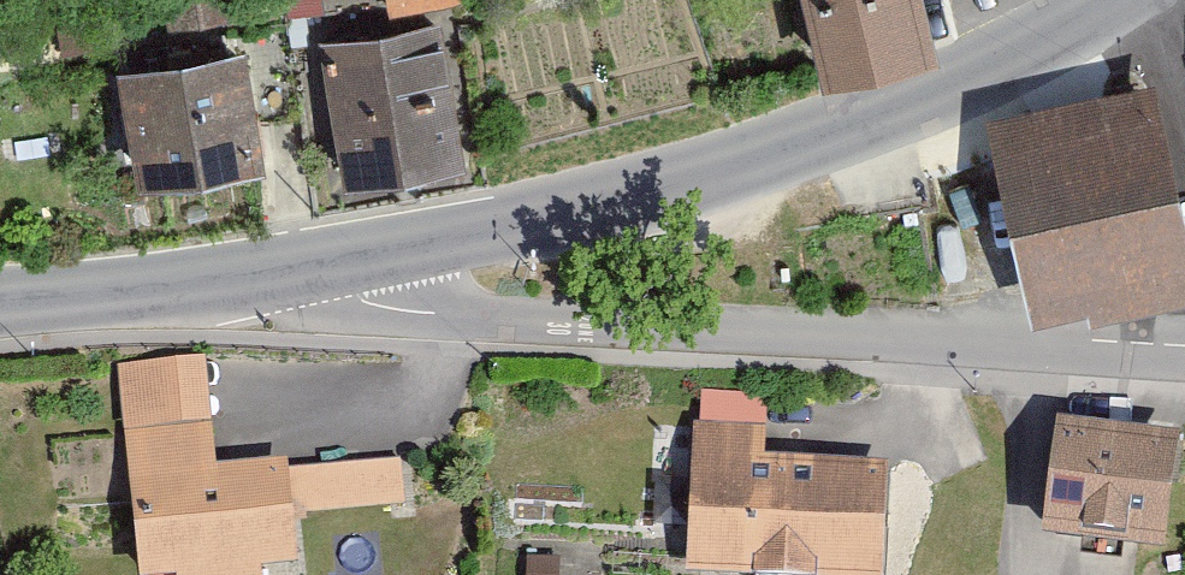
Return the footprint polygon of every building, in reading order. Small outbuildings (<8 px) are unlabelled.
[(825,80),(935,53),(922,0),(805,0),(825,80)] [(446,28),(319,48),(342,193),(469,173),(446,28)] [(244,55),(108,73),(124,188),(260,171),(244,55)] [(1184,292),(1184,193),(1162,95),(990,135),(1035,327),(1184,292)] [(125,574),(286,574),(280,520),(407,509),(402,453),(207,471),(197,367),(106,376),(125,574)] [(1044,549),(1165,564),(1180,444),(1059,429),(1044,549)] [(894,474),(781,470),(780,433),(705,435),(706,468),(679,468),(676,574),(891,574),(894,474)]
